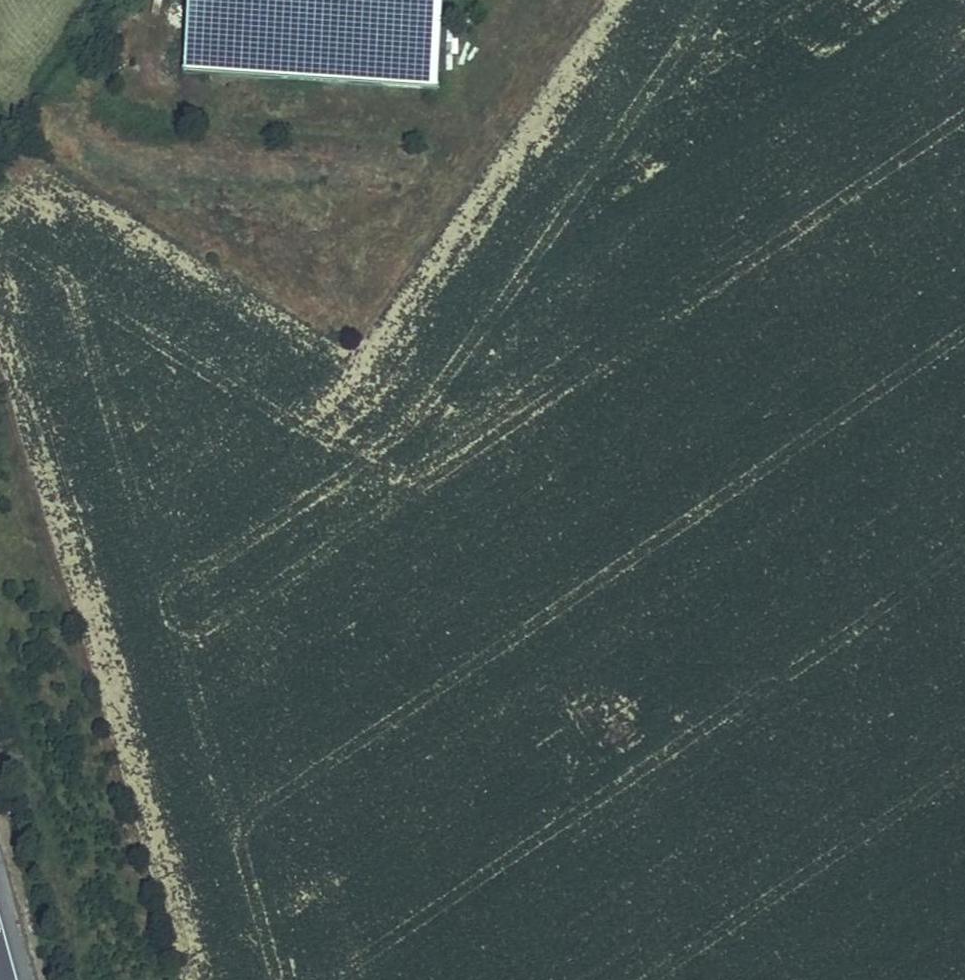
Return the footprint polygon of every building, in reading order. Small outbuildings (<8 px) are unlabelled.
[(185,71),(440,88),(446,0),(190,0),(185,71)]
